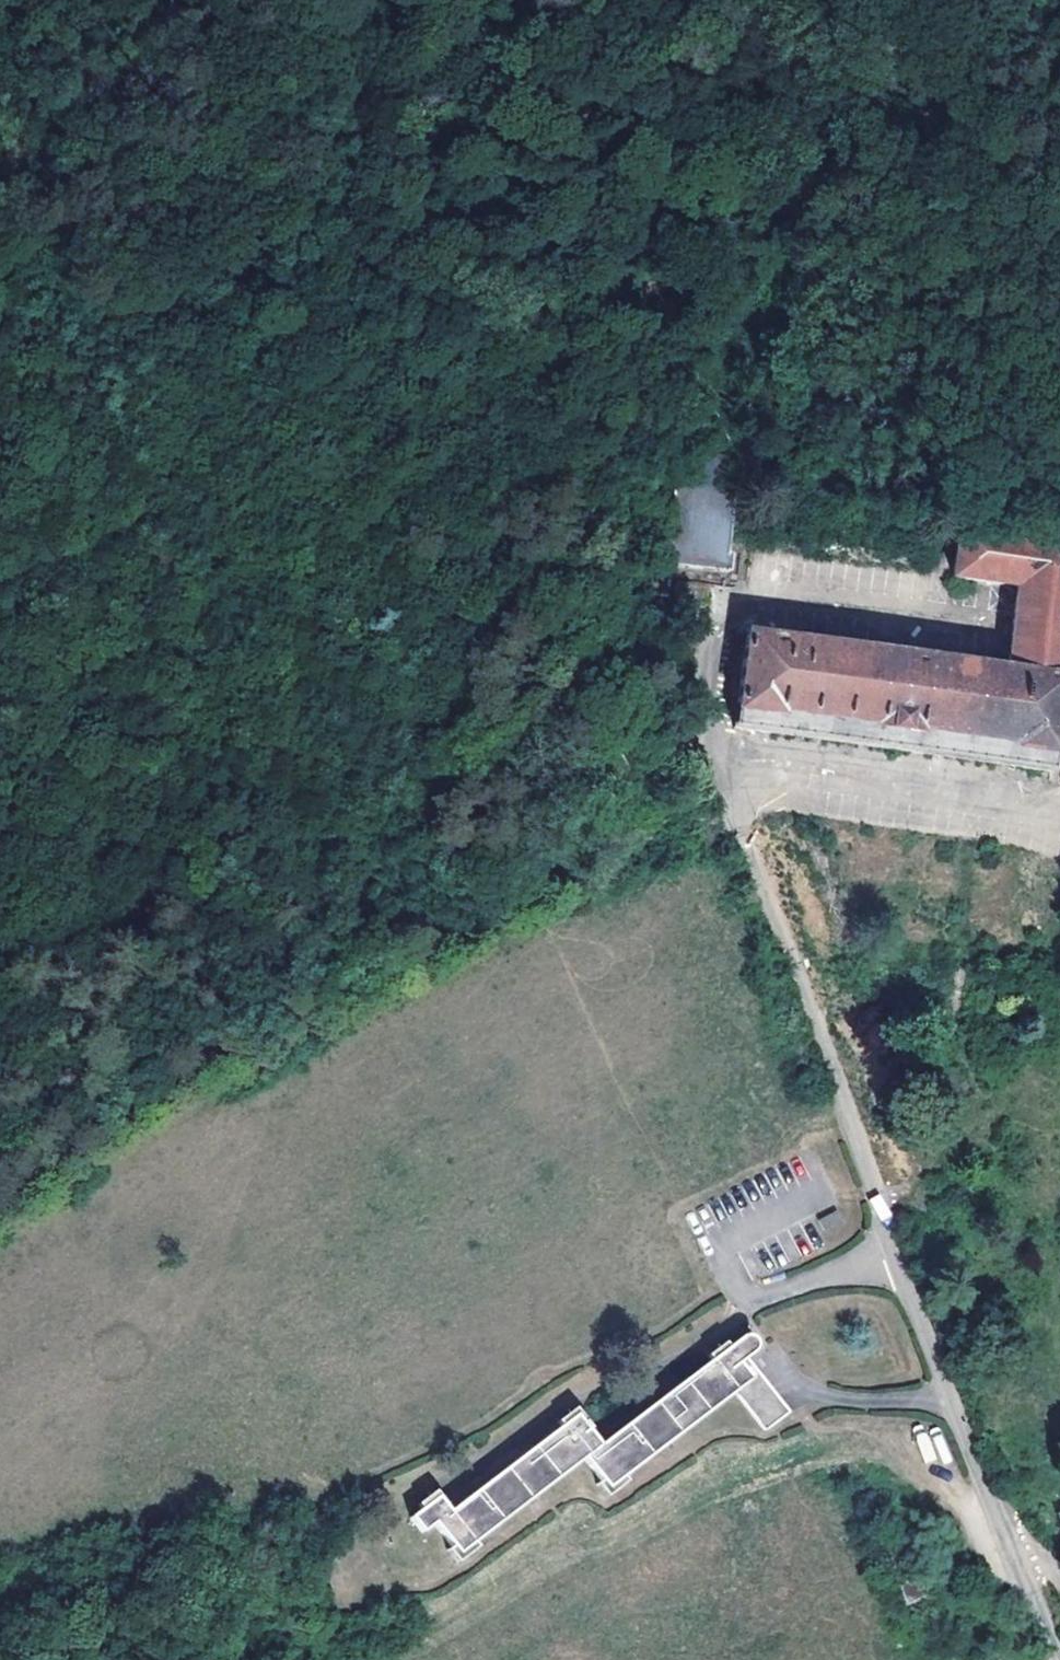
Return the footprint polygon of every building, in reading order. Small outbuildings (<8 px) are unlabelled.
[(665,548),(659,548),(649,546),(641,589),(647,590),(654,593),(661,561),(723,575),(728,554),(720,552),(739,462),(686,449),(665,548)] [(1059,672),(1059,557),(956,538),(949,586),(1009,601),(998,682),(745,639),(744,650),(731,648),(721,719),(728,733),(1043,784),(1059,757),(1059,698),(1055,697),(1059,672)] [(841,1221),(835,1212),(818,1220),(823,1231),(841,1221)] [(578,1413),(561,1426),(449,1512),(444,1506),(446,1505),(439,1496),(421,1509),(410,1518),(421,1533),(433,1524),(451,1546),(457,1555),(473,1543),(548,1485),(554,1493),(589,1466),(600,1481),(606,1489),(622,1477),(734,1392),(761,1428),(764,1430),(766,1430),(789,1413),(747,1357),(751,1353),(755,1345),(750,1337),(741,1337),(728,1348),(711,1360),(599,1445),(587,1430),(589,1429),(585,1423),(586,1422),(578,1413)] [(728,1348),(724,1343),(706,1356),(711,1360),(728,1348)] [(578,1413),(575,1408),(557,1421),(561,1426),(578,1413)] [(600,1481),(596,1484),(606,1497),(626,1482),(622,1477),(606,1489),(600,1481)] [(439,1496),(435,1491),(418,1504),(421,1509),(439,1496)] [(451,1546),(446,1550),(456,1563),(476,1548),(473,1543),(457,1555),(451,1546)] [(917,1578),(898,1586),(905,1604),(924,1597),(917,1578)]
